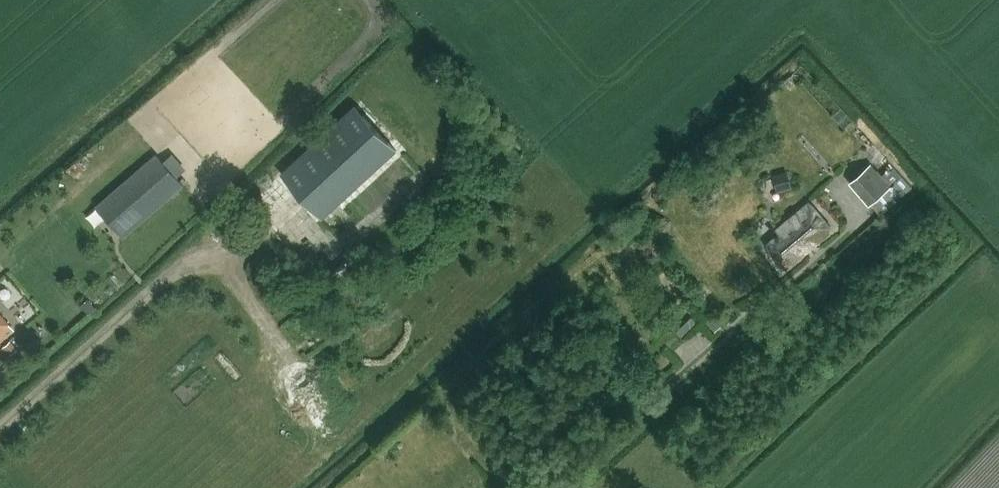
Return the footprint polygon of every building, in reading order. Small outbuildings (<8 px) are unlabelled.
[(356,105),(282,173),(323,218),(397,150),(356,105)] [(100,206),(127,237),(186,186),(159,154),(100,206)] [(870,164),(850,183),(871,205),(891,186),(870,164)] [(772,176),(777,193),(793,188),(787,171),(772,176)] [(766,245),(787,269),(833,230),(809,202),(773,233),(776,237),(766,245)] [(80,305),(88,314),(94,308),(87,299),(80,305)] [(715,312),(706,320),(715,331),(724,324),(715,312)] [(13,330),(0,315),(0,341),(13,330)] [(689,316),(674,330),(683,339),(697,325),(689,316)] [(17,350),(9,341),(2,347),(10,356),(17,350)] [(471,478),(458,487),(478,487),(471,478)]
